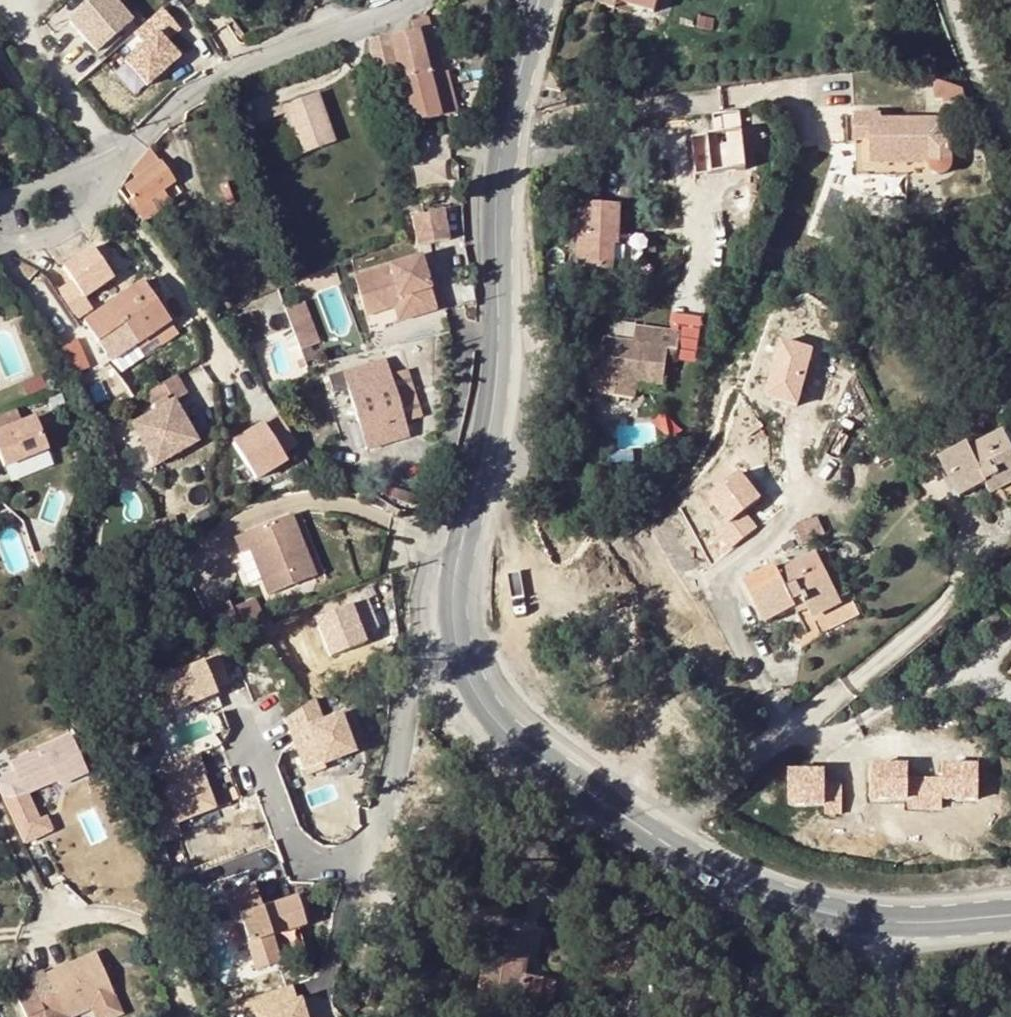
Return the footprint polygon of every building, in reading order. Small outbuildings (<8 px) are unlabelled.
[(62,50),(84,78),(119,47),(113,40),(133,22),(114,0),(67,0),(57,9),(80,35),(62,50)] [(617,1),(654,12),(657,0),(617,0),(617,1)] [(180,51),(168,41),(181,25),(163,10),(122,58),(152,84),(180,51)] [(413,34),(391,39),(400,75),(401,80),(427,74),(428,78),(445,73),(435,32),(429,34),(427,19),(411,23),(413,34)] [(373,56),(379,80),(400,75),(391,39),(375,42),(378,55),(373,56)] [(378,55),(375,42),(370,43),(373,56),(378,55)] [(564,75),(550,72),(546,88),(561,90),(564,75)] [(427,74),(401,80),(411,124),(437,117),(428,78),(427,74)] [(936,101),(961,104),(963,84),(939,82),(936,101)] [(319,94),(283,107),(299,155),(335,141),(319,94)] [(943,105),(943,119),(946,119),(946,121),(970,122),(965,105),(943,105)] [(946,137),(946,121),(946,119),(943,119),(881,119),(881,115),(854,115),(855,131),(870,132),(870,141),(871,163),(929,163),(930,168),(932,171),(935,174),(940,174),(945,173),(949,170),(951,164),(951,137),(946,137)] [(870,132),(855,131),(855,141),(870,141),(870,132)] [(139,208),(160,192),(172,183),(149,152),(143,160),(132,173),(136,179),(124,189),(131,198),(127,202),(134,212),(139,208)] [(168,204),(160,192),(139,208),(147,219),(168,204)] [(621,207),(580,205),(577,267),(618,269),(621,207)] [(94,245),(68,261),(85,289),(111,274),(94,245)] [(417,261),(351,279),(359,311),(395,302),(400,323),(431,315),(417,261)] [(85,324),(111,361),(169,323),(144,285),(120,300),(123,305),(115,311),(112,306),(85,324)] [(359,311),(361,318),(389,311),(393,325),(400,323),(395,302),(359,311)] [(303,304),(283,310),(288,326),(307,321),(303,304)] [(307,321),(288,326),(295,350),(314,345),(307,321)] [(636,341),(607,338),(602,393),(639,397),(640,379),(642,370),(668,372),(671,346),(681,347),(683,330),(638,325),(636,341)] [(409,440),(404,425),(390,377),(384,360),(323,379),(325,384),(331,384),(333,394),(347,390),(366,453),(409,440)] [(668,372),(642,370),(640,379),(667,382),(668,372)] [(407,372),(390,377),(404,425),(421,419),(407,372)] [(170,405),(129,428),(152,470),(193,447),(170,405)] [(0,419),(0,435),(19,427),(14,413),(0,419)] [(297,446),(279,415),(233,444),(255,481),(286,462),(281,455),(297,446)] [(0,435),(0,465),(3,472),(46,453),(33,422),(19,427),(0,435)] [(989,490),(1010,478),(1010,448),(1003,432),(970,448),(968,443),(939,457),(959,496),(985,483),(989,490)] [(989,490),(990,494),(1000,489),(1010,483),(1010,478),(989,490)] [(291,515),(235,537),(241,554),(250,551),(269,595),(298,584),(294,576),(312,569),(291,515)] [(32,566),(19,527),(0,534),(0,547),(9,574),(32,566)] [(841,604),(813,619),(821,634),(860,614),(826,548),(816,554),(841,604)] [(841,604),(816,554),(778,573),(775,566),(745,581),(766,623),(794,608),(805,603),(808,609),(813,619),(841,604)] [(315,577),(312,569),(294,576),(298,584),(315,577)] [(233,608),(242,627),(263,618),(255,599),(233,608)] [(216,639),(242,627),(233,608),(229,602),(204,613),(216,639)] [(798,614),(808,609),(805,603),(794,608),(798,614)] [(227,684),(216,657),(146,685),(158,717),(214,695),(212,690),(227,684)] [(360,753),(342,709),(325,715),(318,698),(282,713),(306,774),(360,753)] [(0,780),(0,803),(20,845),(33,839),(27,824),(33,821),(21,795),(52,781),(58,778),(61,783),(81,774),(65,738),(5,765),(10,775),(0,780)] [(206,776),(198,755),(162,768),(170,789),(166,791),(170,804),(151,809),(162,841),(180,834),(176,822),(214,809),(202,777),(206,776)] [(52,781),(54,786),(61,783),(58,778),(52,781)] [(27,824),(33,839),(40,836),(33,821),(27,824)] [(255,884),(224,894),(232,918),(240,917),(258,971),(281,963),(280,959),(304,950),(298,929),(306,926),(297,898),(264,909),(255,884)] [(530,947),(488,940),(486,949),(475,1010),(509,1015),(509,1010),(541,1015),(542,1005),(554,1007),(558,984),(525,978),(530,947)] [(32,986),(47,1016),(65,1016),(94,1004),(115,995),(97,956),(32,986)] [(247,998),(253,1016),(309,1016),(296,980),(247,998)] [(115,995),(94,1004),(100,1016),(115,1016),(124,1013),(115,995)] [(509,1015),(508,1016),(552,1016),(554,1007),(542,1005),(541,1015),(509,1010),(509,1015)]
